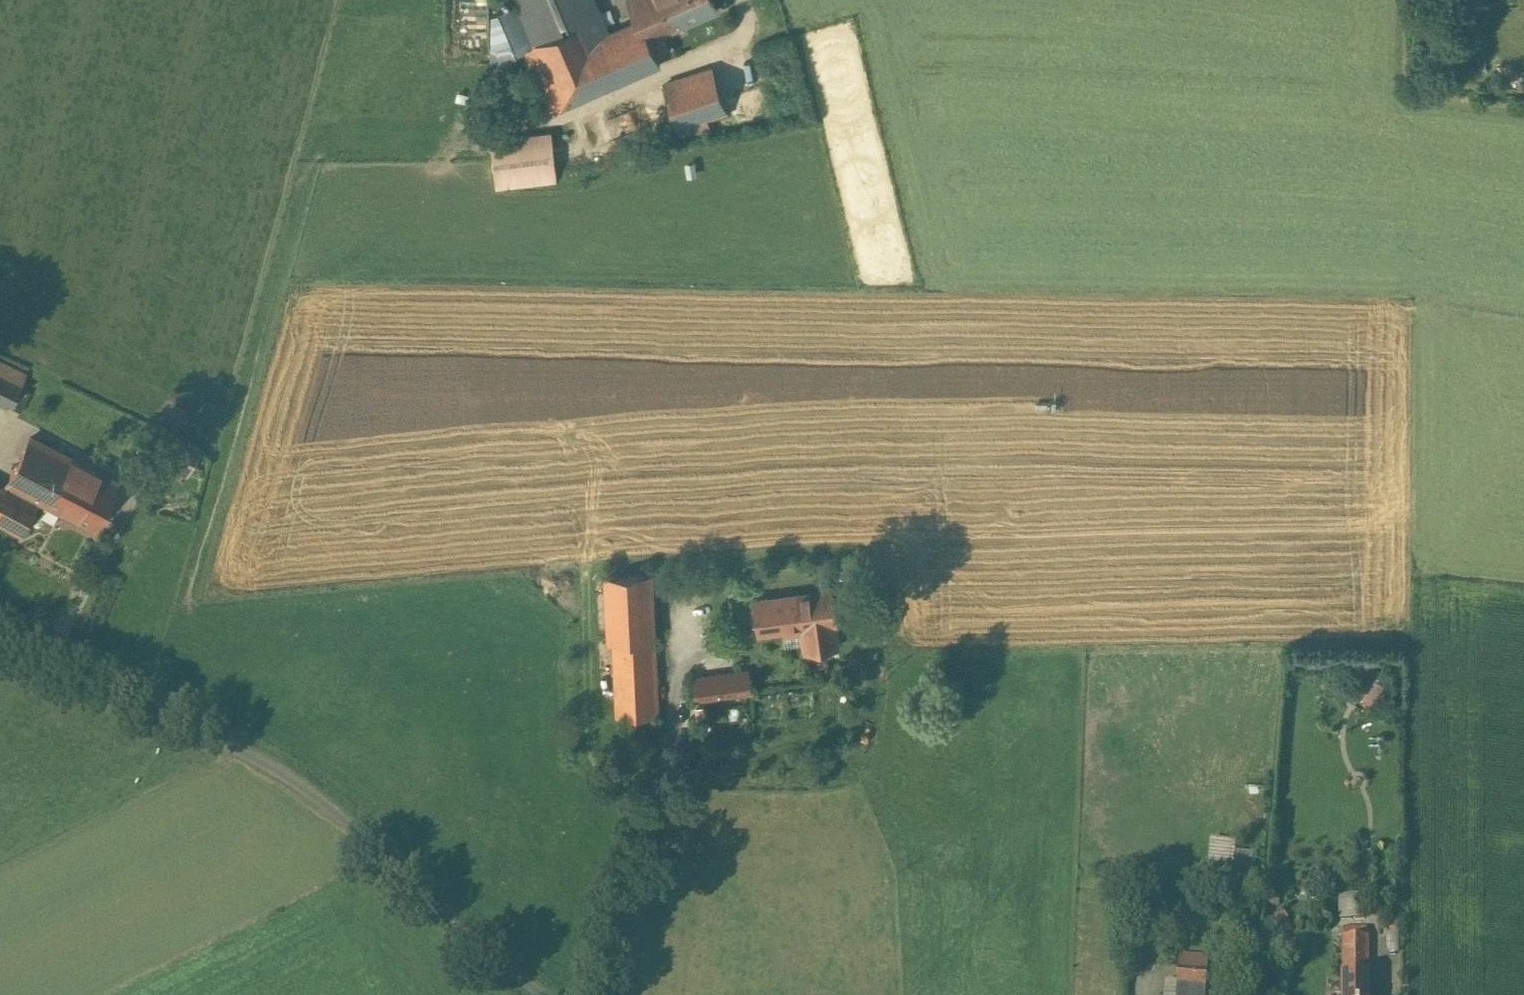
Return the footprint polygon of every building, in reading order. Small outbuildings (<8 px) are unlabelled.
[(535,43),(585,21),(593,39),(608,32),(594,0),(516,0),(535,43)] [(639,19),(640,18),(656,53),(669,47),(662,32),(716,9),(712,0),(630,0),(639,19)] [(608,32),(593,39),(585,21),(535,43),(534,43),(535,44),(519,51),(544,111),(560,104),(561,106),(660,63),(656,53),(640,18),(639,19),(608,32)] [(712,67),(663,83),(677,127),(727,111),(712,67)] [(552,129),(491,136),(497,186),(558,179),(552,129)] [(0,359),(0,400),(9,404),(25,372),(0,359)] [(201,446),(163,425),(148,451),(186,472),(201,446)] [(10,474),(6,482),(38,498),(92,527),(115,480),(69,457),(69,456),(29,436),(10,474)] [(0,468),(0,479),(6,482),(10,474),(0,468)] [(20,532),(38,498),(6,482),(0,479),(0,522),(20,532)] [(650,573),(594,575),(597,640),(613,639),(617,716),(657,714),(650,573)] [(833,587),(754,596),(758,634),(801,629),(803,652),(840,648),(833,587)] [(748,669),(694,676),(697,698),(751,691),(748,669)] [(1369,671),(1354,691),(1372,704),(1387,685),(1369,671)] [(1254,881),(1254,851),(1236,850),(1236,837),(1209,837),(1208,881),(1254,881)] [(1343,938),(1343,994),(1367,994),(1367,938),(1343,938)] [(1178,968),(1176,994),(1204,994),(1207,958),(1191,956),(1191,969),(1178,968)]
